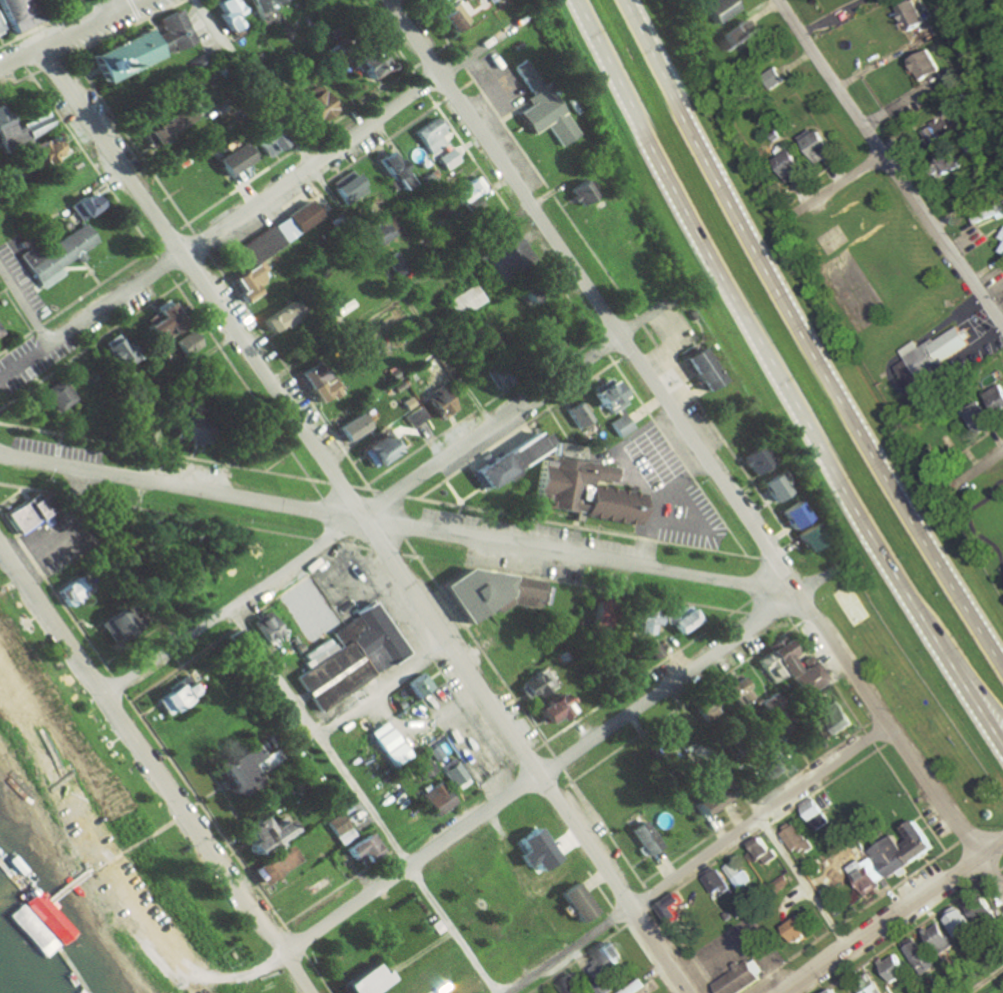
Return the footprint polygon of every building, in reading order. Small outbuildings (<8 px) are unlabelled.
[(12,33),(0,9),(0,0),(31,0),(40,19),(12,33)] [(231,18),(238,14),(230,0),(213,0),(209,2),(217,15),(214,16),(224,33),(236,26),(231,18)] [(269,4),(280,0),(247,0),(258,27),(275,20),(269,4)] [(708,24),(733,12),(727,0),(710,0),(698,6),(708,24)] [(920,23),(910,0),(909,0),(893,7),(903,30),(920,23)] [(467,21),(456,4),(437,15),(448,33),(467,21)] [(86,57),(145,31),(151,43),(164,37),(158,23),(182,12),(196,43),(100,87),(86,57)] [(728,53),(752,37),(741,20),(716,35),(728,53)] [(360,79),(383,67),(372,45),(349,56),(360,79)] [(930,81),(940,76),(925,49),(905,60),(917,81),(927,75),(930,81)] [(513,110),(531,137),(547,127),(561,148),(579,136),(527,57),(512,66),(532,98),(513,110)] [(783,81),(774,67),(764,73),(773,87),(783,81)] [(297,93),(306,123),(329,116),(320,85),(297,93)] [(174,112),(180,125),(193,119),(186,106),(174,112)] [(176,125),(168,113),(139,132),(149,147),(162,138),(160,135),(176,125)] [(5,128),(0,118),(0,147),(45,128),(39,114),(5,128)] [(444,130),(436,117),(412,131),(427,155),(442,146),(436,135),(444,130)] [(263,158),(281,145),(267,124),(249,136),(263,158)] [(819,131),(801,137),(810,164),(828,158),(819,131)] [(26,149),(38,167),(63,151),(52,133),(26,149)] [(212,161),(222,178),(249,161),(238,144),(212,161)] [(458,163),(450,149),(435,158),(443,172),(458,163)] [(785,184),(802,174),(788,151),(771,161),(785,184)] [(407,184),(393,159),(389,162),(384,152),(374,157),(393,191),(407,184)] [(939,177),(962,166),(956,153),(933,164),(939,177)] [(360,188),(351,170),(326,183),(335,201),(360,188)] [(457,206),(483,188),(473,175),(448,193),(457,206)] [(565,191),(577,206),(592,195),(580,179),(565,191)] [(78,197),(67,202),(75,219),(99,206),(92,193),(79,199),(78,197)] [(237,253),(249,269),(318,218),(306,202),(237,253)] [(385,223),(365,233),(372,248),(393,237),(385,223)] [(19,258),(37,285),(95,244),(84,228),(43,256),(36,246),(19,258)] [(494,284),(506,276),(500,266),(524,250),(514,234),(477,258),(494,284)] [(404,266),(394,252),(382,259),(391,274),(404,266)] [(233,295),(238,303),(253,294),(249,288),(260,281),(250,265),(229,279),(238,292),(233,295)] [(442,299),(450,317),(480,304),(472,286),(442,299)] [(178,325),(160,302),(148,312),(153,318),(139,328),(145,336),(152,330),(159,340),(178,325)] [(903,353),(909,361),(898,369),(910,387),(921,380),(923,383),(946,368),(944,365),(972,346),(969,341),(973,338),(968,330),(964,333),(960,328),(937,344),(935,341),(923,349),(918,343),(903,353)] [(179,358),(197,347),(187,332),(170,342),(179,358)] [(114,372),(137,359),(127,341),(119,346),(113,335),(98,344),(114,372)] [(701,350),(685,361),(707,394),(723,383),(701,350)] [(340,390),(331,376),(327,379),(317,363),(295,376),(313,406),(340,390)] [(75,401),(62,379),(42,391),(55,413),(75,401)] [(622,404),(609,379),(587,390),(600,416),(622,404)] [(398,398),(407,391),(399,382),(391,388),(398,398)] [(1002,385),(984,391),(991,414),(1002,410),(1002,386),(1002,385)] [(452,409),(437,389),(422,401),(437,420),(452,409)] [(573,429),(588,420),(578,401),(563,410),(573,429)] [(990,428),(979,402),(962,409),(973,435),(990,428)] [(189,417),(169,414),(166,438),(186,441),(189,417)] [(606,424),(615,439),(630,430),(621,414),(606,424)] [(331,429),(340,443),(363,428),(354,415),(331,429)] [(464,466),(478,487),(481,491),(544,448),(527,423),(464,466)] [(382,435),(356,451),(367,468),(393,452),(382,435)] [(531,509),(541,456),(551,458),(554,444),(581,450),(578,465),(590,467),(612,472),(609,491),(640,497),(634,529),(539,510),(531,509)] [(771,463),(759,444),(737,458),(749,477),(771,463)] [(758,485),(770,504),(786,493),(773,474),(758,485)] [(36,490),(26,497),(1,514),(17,536),(38,522),(44,528),(52,522),(45,515),(53,510),(36,490)] [(787,529),(806,520),(797,502),(778,511),(787,529)] [(803,552),(822,541),(812,524),(793,534),(803,552)] [(438,589),(463,628),(506,605),(535,611),(539,585),(464,570),(438,589)] [(50,591),(59,608),(82,596),(73,579),(50,591)] [(294,680),(318,714),(405,655),(369,601),(328,629),(341,648),(294,680)] [(604,602),(590,602),(589,630),(603,631),(604,602)] [(683,603),(662,615),(673,635),(695,623),(683,603)] [(630,635),(644,636),(644,625),(651,626),(651,608),(631,608),(630,635)] [(93,622),(104,643),(128,631),(116,610),(93,622)] [(272,635),(259,616),(247,624),(260,643),(272,635)] [(794,671),(787,659),(791,657),(781,637),(771,643),(774,649),(754,659),(768,684),(794,671)] [(801,661),(805,668),(788,678),(799,697),(824,682),(809,656),(801,661)] [(535,697),(552,689),(542,669),(515,683),(523,698),(533,693),(535,697)] [(403,684),(412,699),(428,690),(418,674),(403,684)] [(750,699),(736,675),(721,684),(736,708),(750,699)] [(177,689),(174,684),(152,699),(163,717),(196,695),(187,682),(177,689)] [(537,725),(566,713),(559,695),(530,706),(537,725)] [(777,711),(774,696),(755,701),(759,716),(777,711)] [(716,714),(706,698),(691,707),(701,723),(716,714)] [(852,725),(838,701),(821,712),(835,735),(852,725)] [(209,770),(230,799),(252,783),(241,766),(252,758),(243,746),(209,770)] [(427,750),(432,762),(441,757),(436,746),(427,750)] [(757,755),(769,781),(785,773),(773,748),(757,755)] [(453,791),(468,783),(457,762),(442,770),(453,791)] [(418,796),(434,818),(453,803),(437,782),(418,796)] [(720,801),(708,784),(682,801),(694,818),(720,801)] [(800,808),(813,831),(827,823),(814,800),(800,808)] [(353,838),(338,815),(323,825),(338,848),(353,838)] [(257,817),(241,828),(253,845),(247,852),(252,858),(289,832),(282,820),(267,830),(257,817)] [(932,848),(914,819),(901,827),(910,840),(900,846),(893,834),(868,849),(886,877),(932,848)] [(641,857),(657,849),(642,821),(626,829),(641,857)] [(790,851),(806,844),(797,825),(781,832),(790,851)] [(513,840),(520,852),(513,857),(520,869),(529,864),(534,872),(553,860),(532,828),(513,840)] [(339,848),(344,860),(353,856),(357,864),(380,854),(371,833),(339,848)] [(762,866),(778,856),(774,849),(770,851),(762,837),(750,844),(762,866)] [(258,888),(299,862),(289,847),(248,872),(258,888)] [(885,877),(868,852),(845,866),(864,896),(880,886),(878,882),(885,877)] [(741,873),(734,861),(724,868),(738,891),(752,882),(745,870),(741,873)] [(713,896),(728,886),(717,869),(702,879),(713,896)] [(772,884),(777,892),(790,884),(785,876),(772,884)] [(591,913),(572,883),(555,894),(574,924),(591,913)] [(75,938),(50,886),(34,894),(59,946),(75,938)] [(972,921),(987,914),(977,893),(962,901),(972,921)] [(678,916),(672,908),(679,902),(674,894),(655,906),(667,924),(678,916)] [(14,947),(39,980),(48,973),(55,968),(52,964),(67,953),(40,916),(28,900),(19,907),(12,913),(18,920),(11,926),(22,940),(14,947)] [(971,924),(959,907),(942,918),(954,935),(971,924)] [(789,943),(808,933),(798,916),(780,925),(789,943)] [(924,930),(937,955),(952,947),(939,922),(924,930)] [(934,967),(914,935),(900,943),(921,975),(934,967)] [(605,939),(591,950),(599,962),(589,969),(595,977),(620,959),(605,939)] [(888,982),(905,975),(896,954),(879,962),(888,982)] [(720,992),(734,992),(757,979),(747,962),(741,966),(738,960),(731,964),(735,970),(714,983),(720,992)] [(386,978),(380,970),(376,973),(368,962),(335,984),(340,992),(364,992),(386,978)] [(569,971),(555,980),(563,992),(582,992),(569,971)] [(868,973),(860,978),(865,986),(856,991),(857,992),(881,992),(868,973)]
